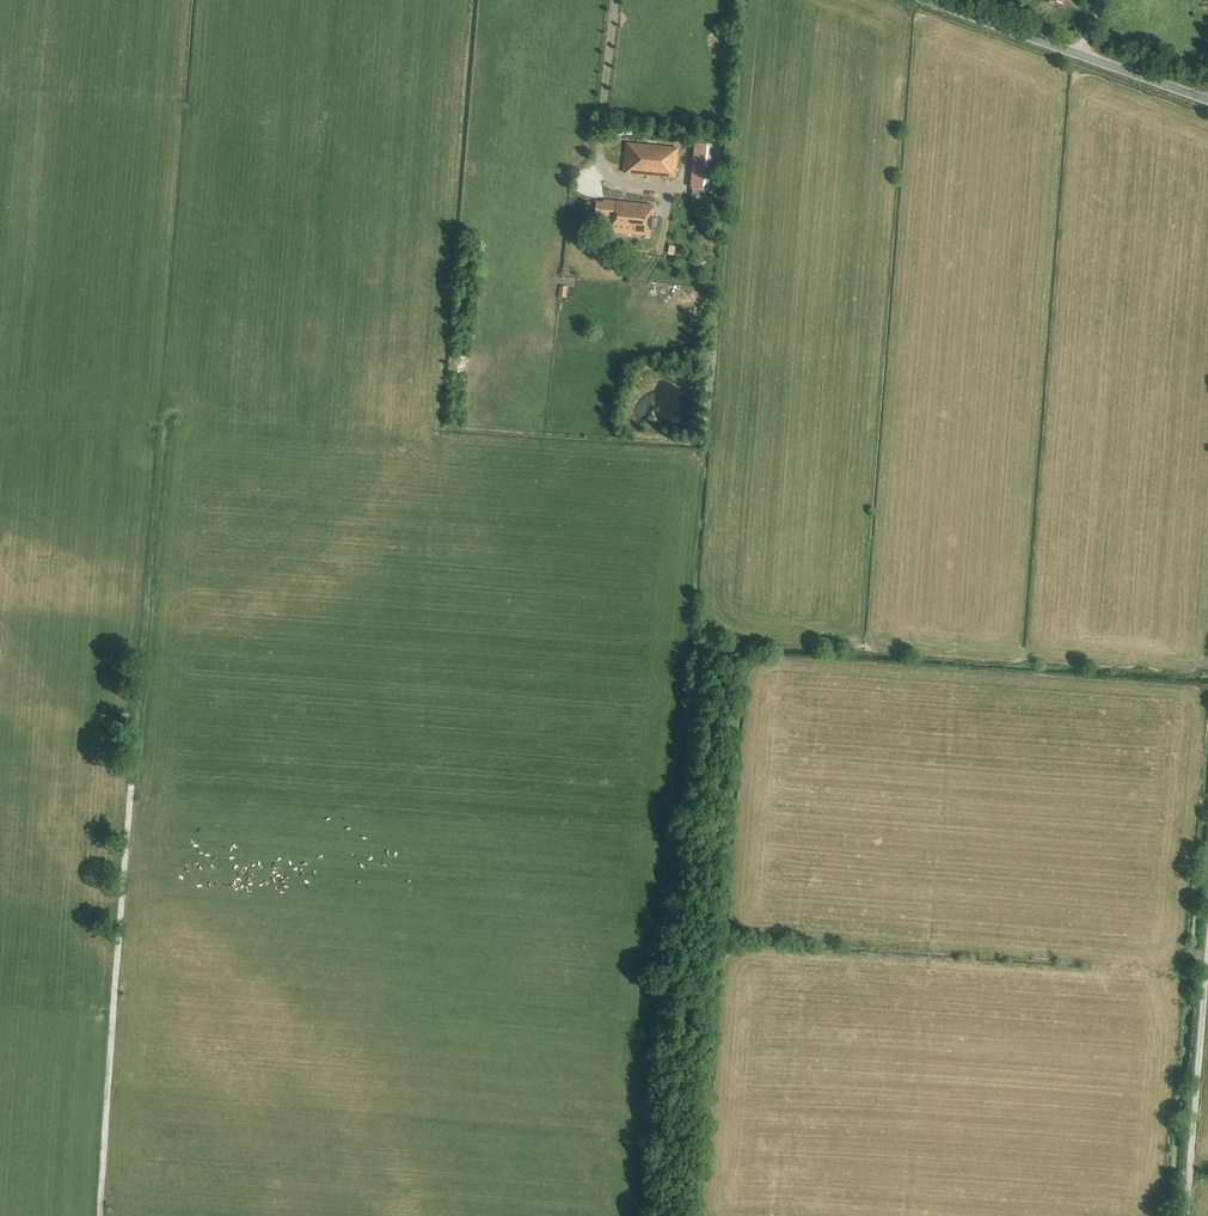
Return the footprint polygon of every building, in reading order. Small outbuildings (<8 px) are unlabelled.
[(690,190),(692,190),(691,206),(716,208),(720,147),(693,145),(690,190)] [(654,147),(652,176),(676,178),(678,149),(654,147)] [(653,206),(603,200),(603,203),(596,202),(594,218),(608,219),(606,233),(650,238),(653,206)] [(713,231),(714,224),(693,221),(692,228),(713,231)] [(559,287),(557,298),(566,299),(567,288),(559,287)]
